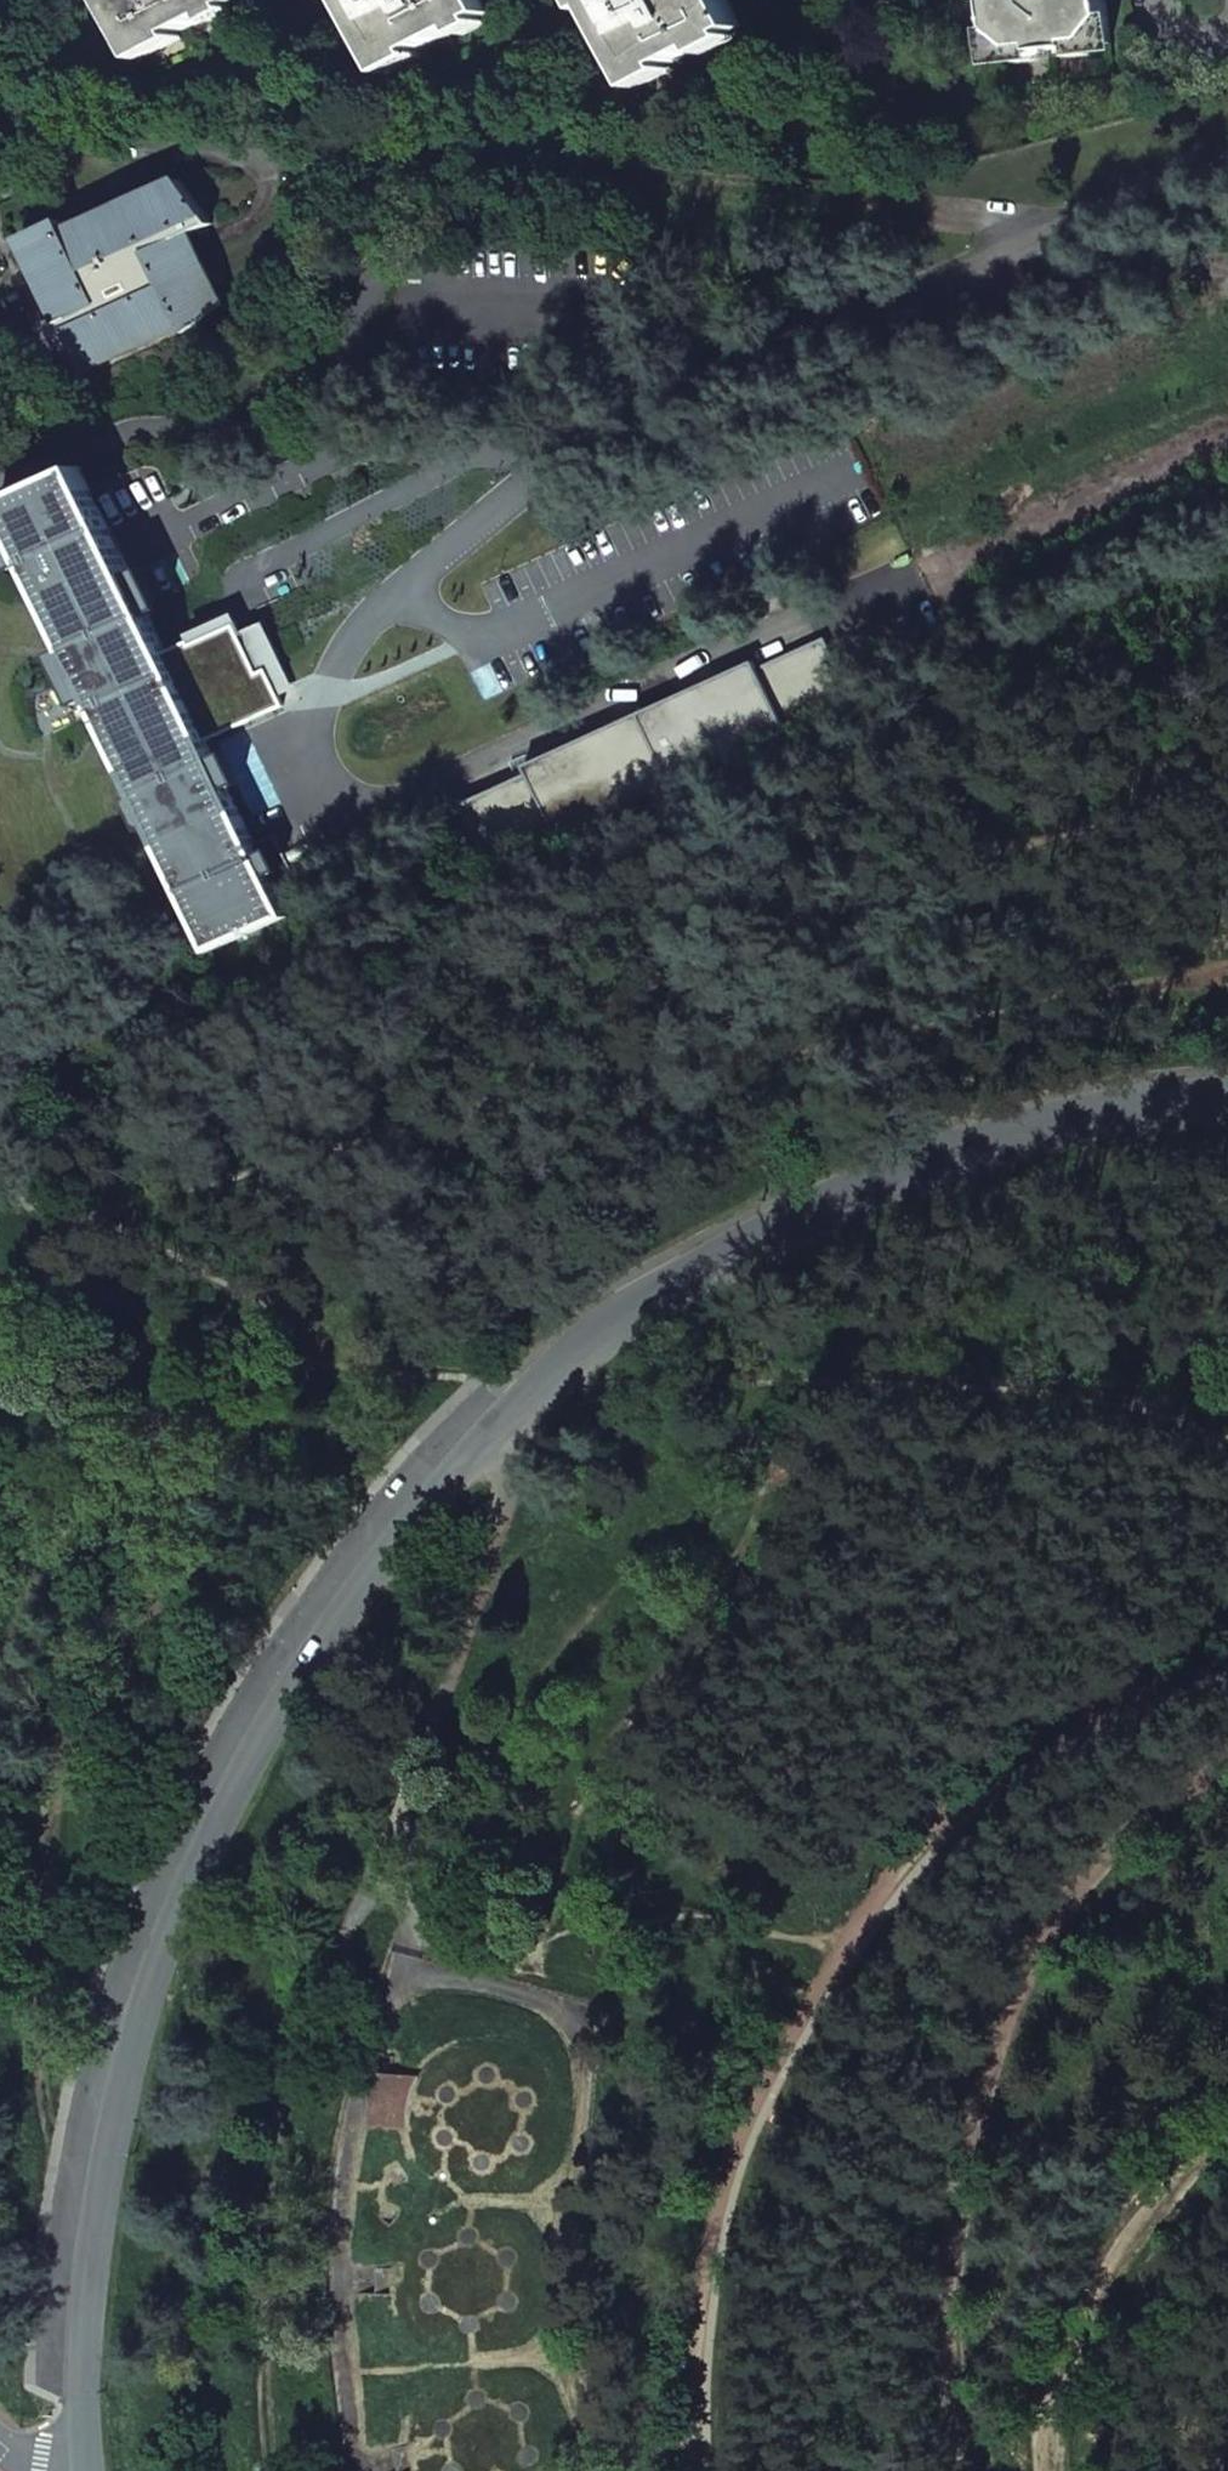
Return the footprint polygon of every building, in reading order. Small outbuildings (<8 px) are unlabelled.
[(141,53),(245,0),(115,0),(141,53)] [(486,0),(352,0),(386,68),(494,15),(486,0)] [(729,0),(595,0),(637,83),(744,29),(729,0)] [(1106,48),(1101,0),(989,0),(995,60),(1106,48)] [(61,222),(23,240),(84,372),(182,327),(186,337),(223,310),(190,238),(214,227),(183,184),(75,233),(81,245),(73,249),(61,222)] [(273,834),(252,844),(227,789),(240,783),(225,751),(212,757),(205,740),(282,705),(276,691),(292,684),(271,638),(263,621),(239,632),(233,618),(186,640),(181,629),(166,636),(171,647),(164,650),(147,614),(160,609),(146,575),(132,581),(82,469),(15,498),(12,492),(3,496),(210,951),(285,916),(272,888),(293,878),(273,834)] [(852,700),(825,641),(758,673),(754,664),(528,768),(531,776),(463,806),(490,864),(852,700)] [(412,2084),(417,2076),(374,2073),(370,2122),(403,2124),(404,2111),(405,2105),(406,2099),(409,2091),(412,2084)] [(390,2269),(391,2268),(376,2268),(375,2294),(391,2295),(391,2291),(390,2282),(390,2269)] [(407,2445),(393,2449),(399,2470),(413,2470),(410,2464),(409,2458),(407,2448),(407,2445)]
